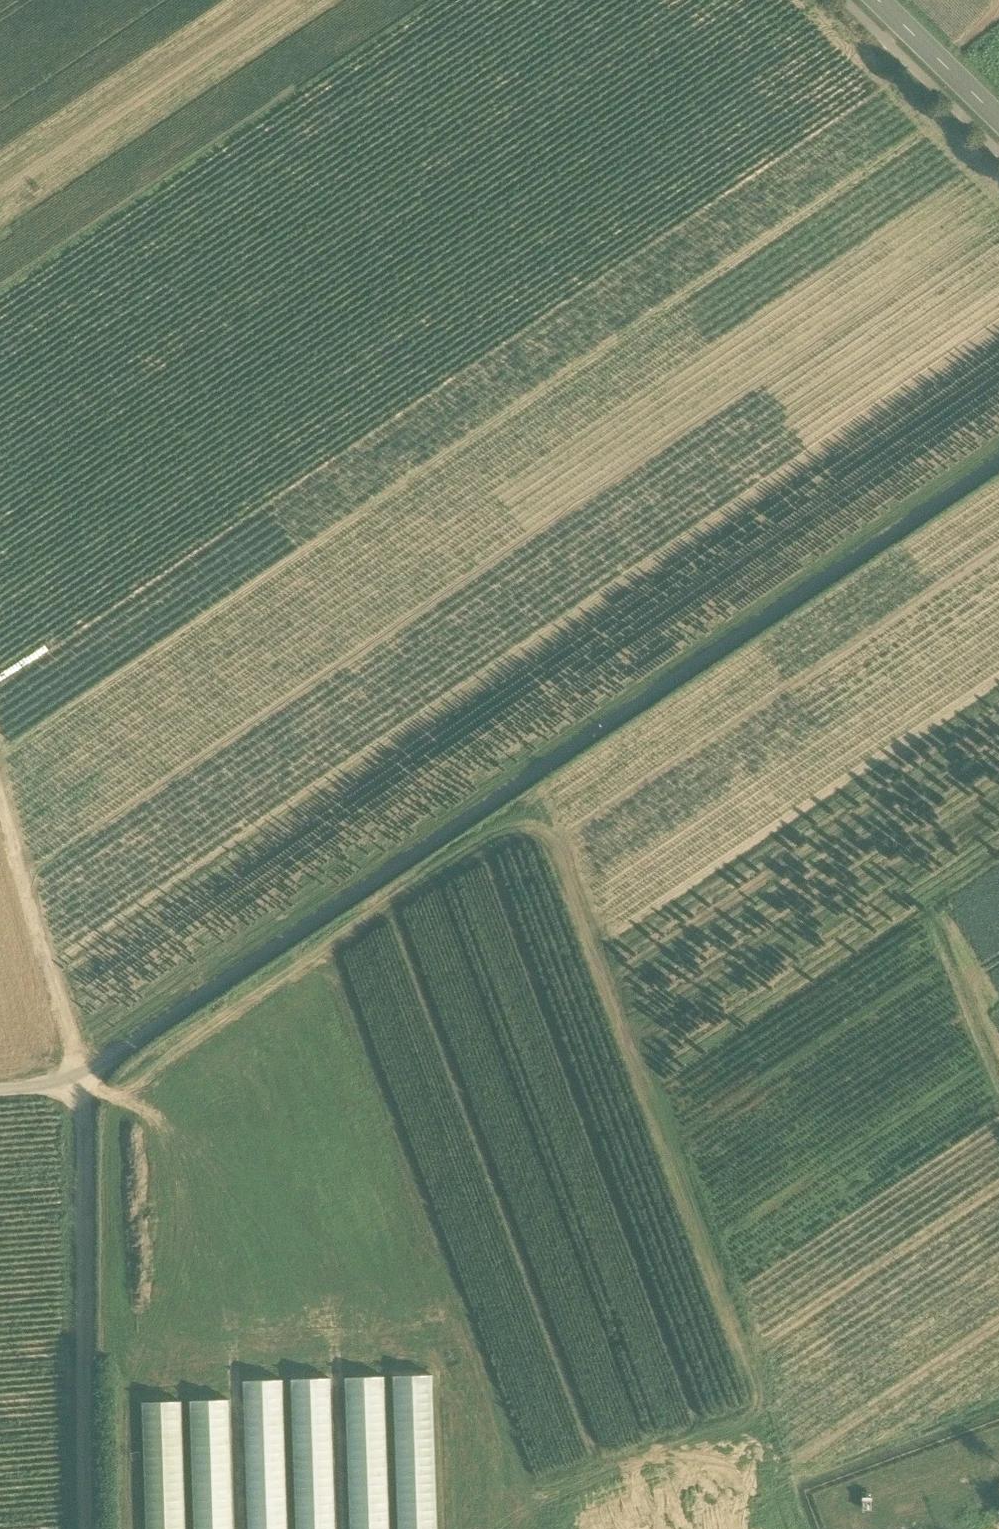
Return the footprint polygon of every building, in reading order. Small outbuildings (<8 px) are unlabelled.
[(432,1373),(394,1374),(399,1528),(437,1528),(432,1373)] [(386,1374),(347,1375),(351,1528),(390,1528),(386,1374)] [(297,1528),(336,1528),(332,1376),(293,1377),(297,1528)] [(283,1377),(244,1379),(249,1528),(288,1528),(283,1377)] [(230,1398),(192,1399),(196,1528),(234,1528),(230,1398)] [(183,1399),(143,1401),(147,1528),(187,1528),(183,1399)]
